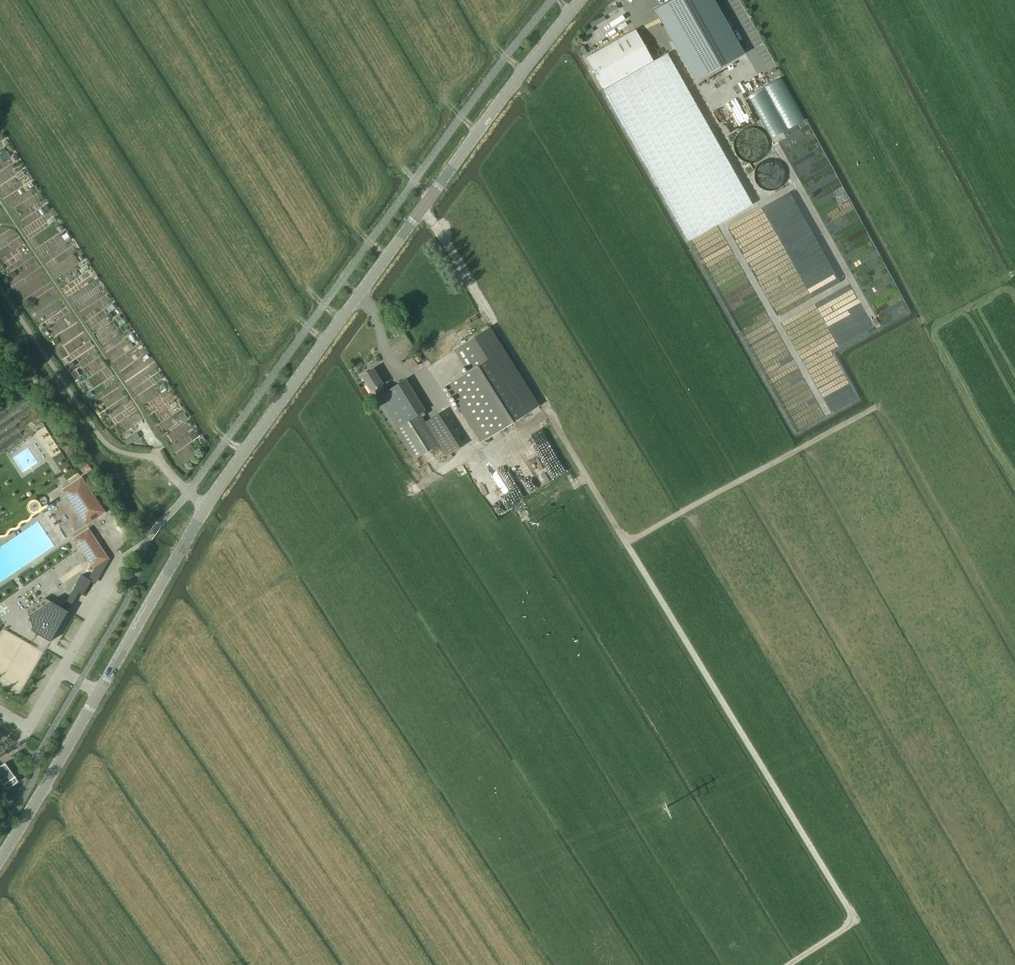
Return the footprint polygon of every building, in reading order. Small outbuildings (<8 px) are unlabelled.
[(655,11),(695,81),(744,53),(714,0),(673,0),(655,11)] [(689,240),(752,205),(667,54),(653,61),(635,30),(585,57),(689,240)] [(67,233),(62,236),(66,241),(71,238),(67,233)] [(540,406),(490,326),(454,349),(468,372),(445,386),(480,443),(540,406)] [(383,383),(374,368),(361,376),(370,391),(383,383)] [(76,370),(72,373),(75,378),(80,375),(76,370)] [(375,398),(414,460),(439,444),(446,456),(464,445),(443,411),(425,422),(421,414),(426,410),(406,379),(375,398)] [(124,440),(128,445),(140,437),(137,432),(124,440)] [(62,490),(86,526),(106,512),(82,476),(62,490)] [(72,537),(93,567),(94,568),(108,558),(87,527),(72,537)] [(82,576),(74,590),(79,593),(83,596),(89,585),(91,581),(88,579),(82,576)] [(60,589),(53,579),(43,586),(50,596),(60,589)] [(34,631),(51,641),(68,611),(51,601),(30,616),(34,631)] [(5,762),(0,766),(0,778),(7,789),(18,781),(5,762)]
